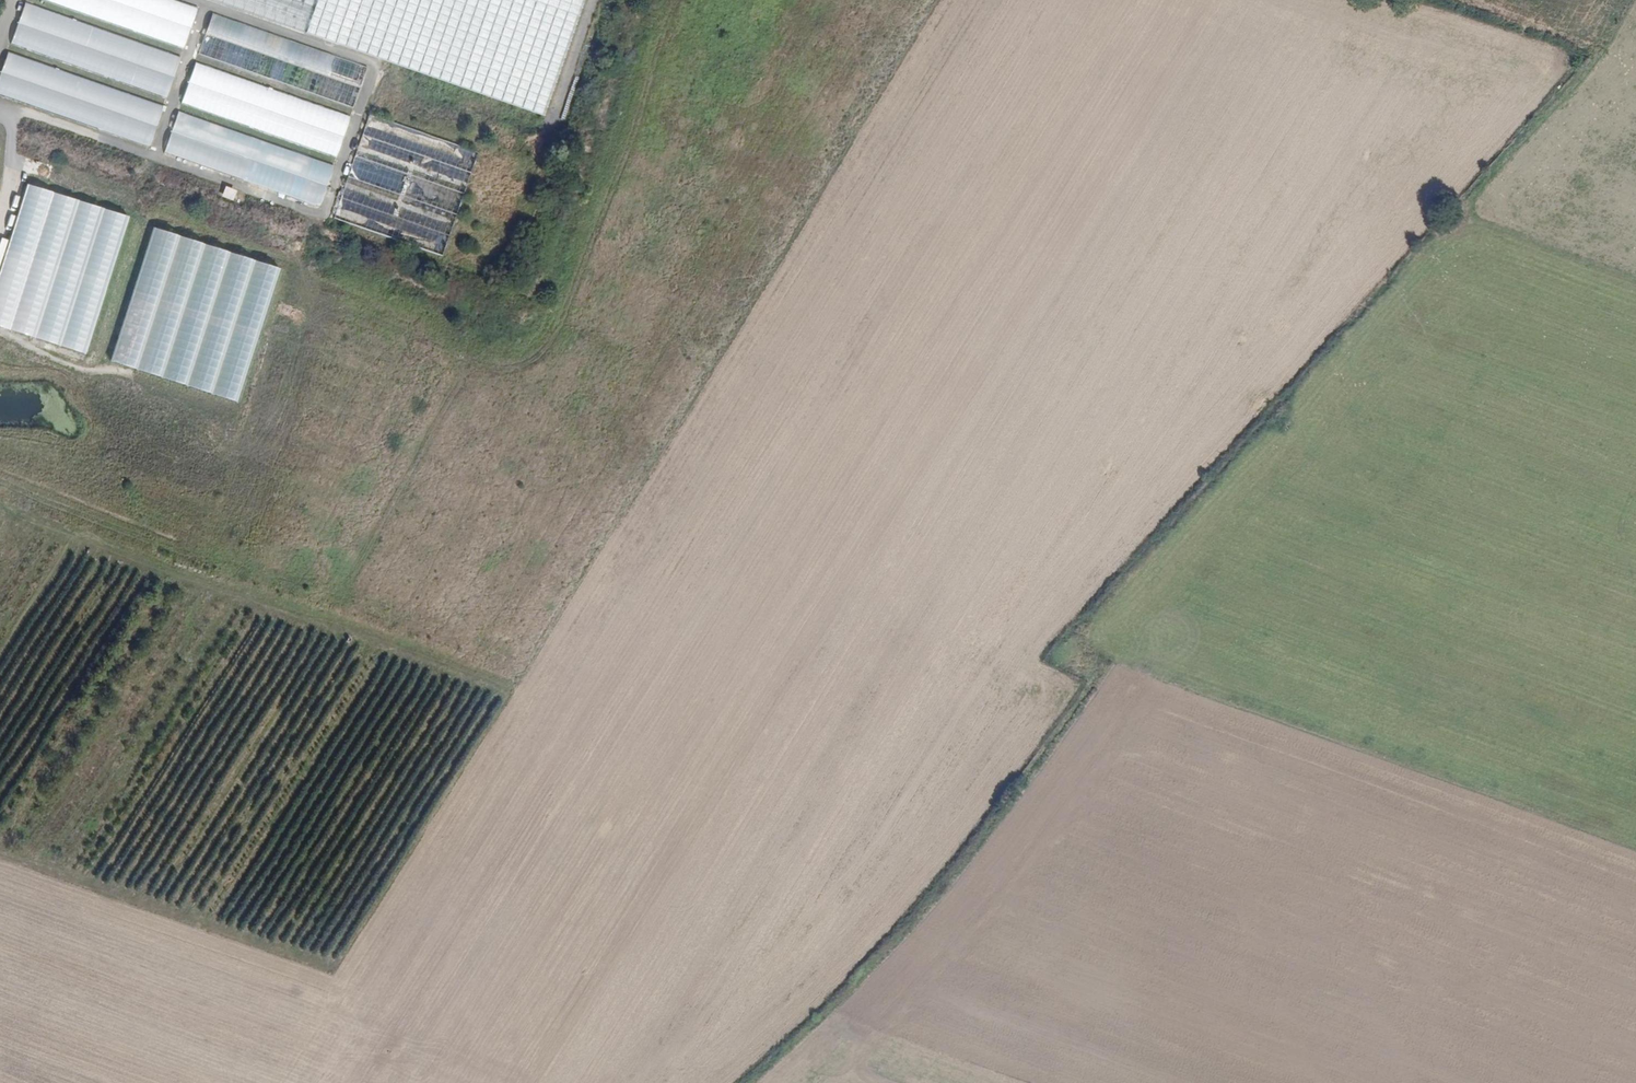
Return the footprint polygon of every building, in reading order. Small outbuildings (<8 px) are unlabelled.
[(172,0),(40,0),(182,49),(198,9),(172,0)] [(311,0),(258,0),(305,16),(311,0)] [(180,58),(24,3),(9,44),(165,97),(180,58)] [(368,67),(212,13),(199,54),(354,107),(368,67)] [(6,53),(0,66),(0,94),(153,149),(164,106),(6,53)] [(336,158),(350,115),(192,64),(178,103),(336,158)] [(335,167),(176,111),(161,150),(318,207),(335,167)] [(478,152),(369,113),(330,214),(438,257),(478,152)] [(26,186),(0,264),(0,329),(79,355),(126,215),(26,186)]
